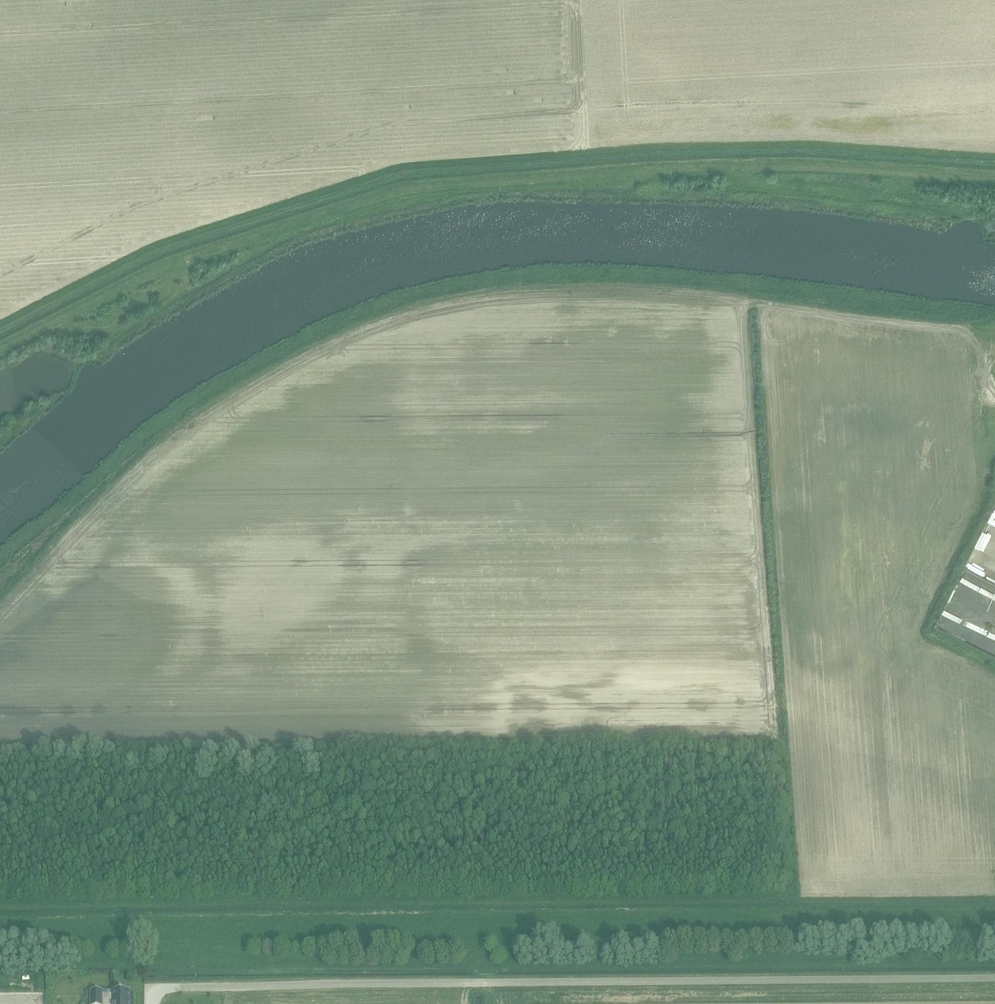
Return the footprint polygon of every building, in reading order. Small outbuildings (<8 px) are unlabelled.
[(130,990),(112,991),(102,991),(91,991),(91,1003),(130,1003),(130,990)]
